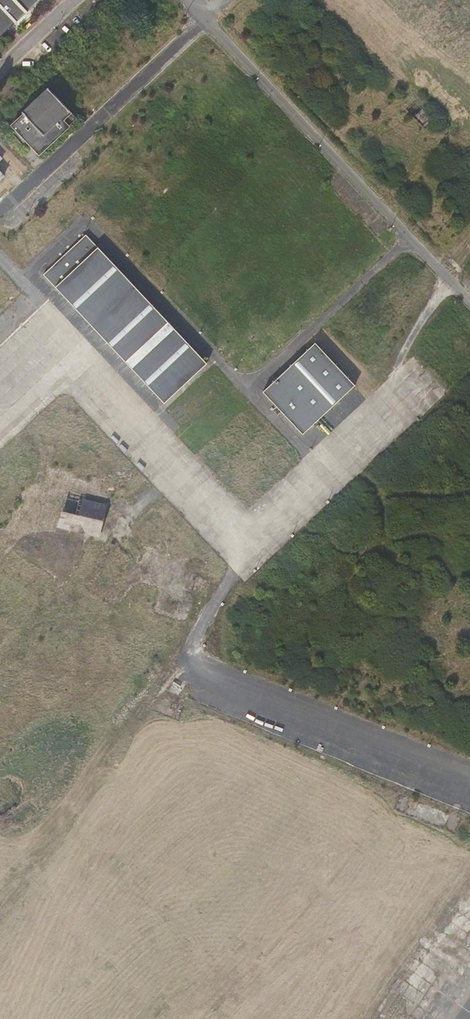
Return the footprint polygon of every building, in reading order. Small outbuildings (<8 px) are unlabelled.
[(42,0),(0,0),(0,39),(42,0)] [(11,127),(40,157),(78,120),(48,90),(11,127)] [(45,273),(165,401),(207,361),(87,234),(45,273)] [(301,435),(353,386),(314,344),(261,392),(301,435)] [(108,504),(64,495),(58,521),(102,531),(108,504)]
